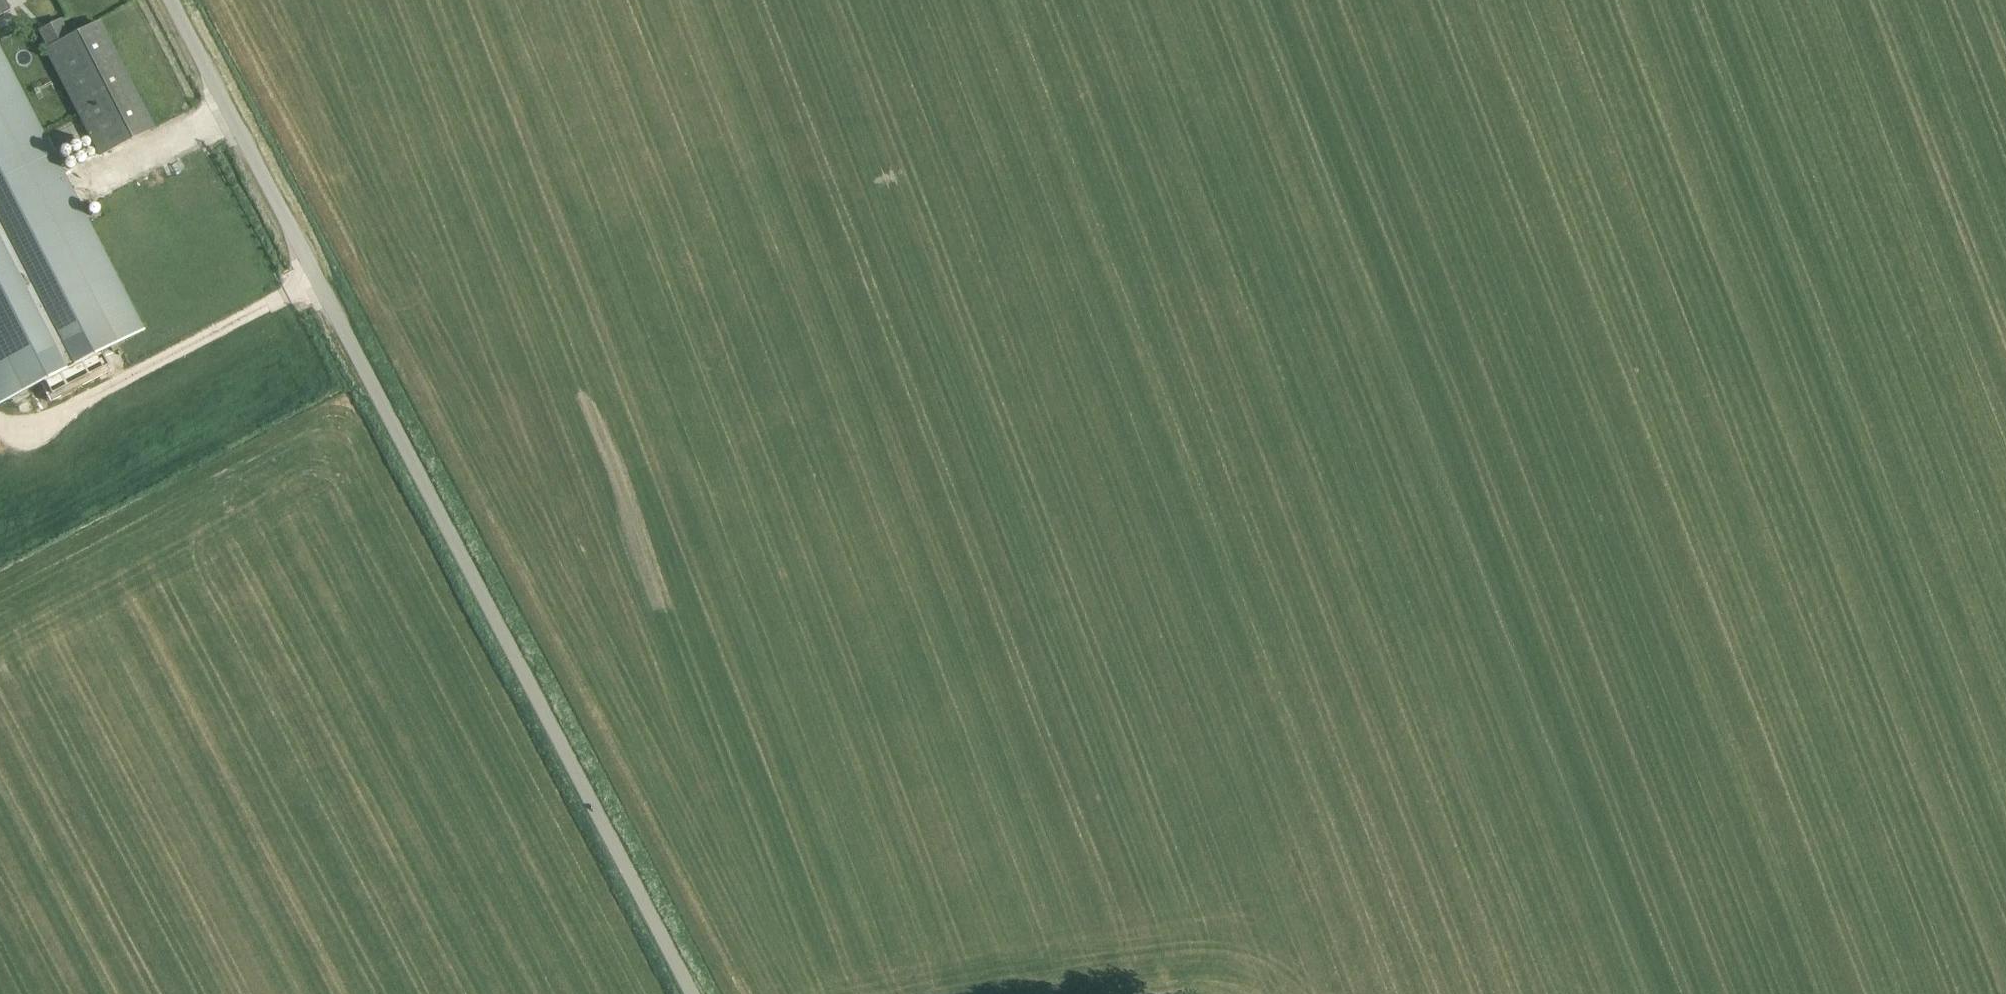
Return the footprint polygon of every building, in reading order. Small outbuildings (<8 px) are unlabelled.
[(9,10),(4,0),(0,0),(0,14),(9,10)] [(150,131),(95,24),(46,49),(100,156),(150,131)] [(0,47),(0,405),(41,384),(50,403),(110,372),(101,353),(145,331),(0,47)]
